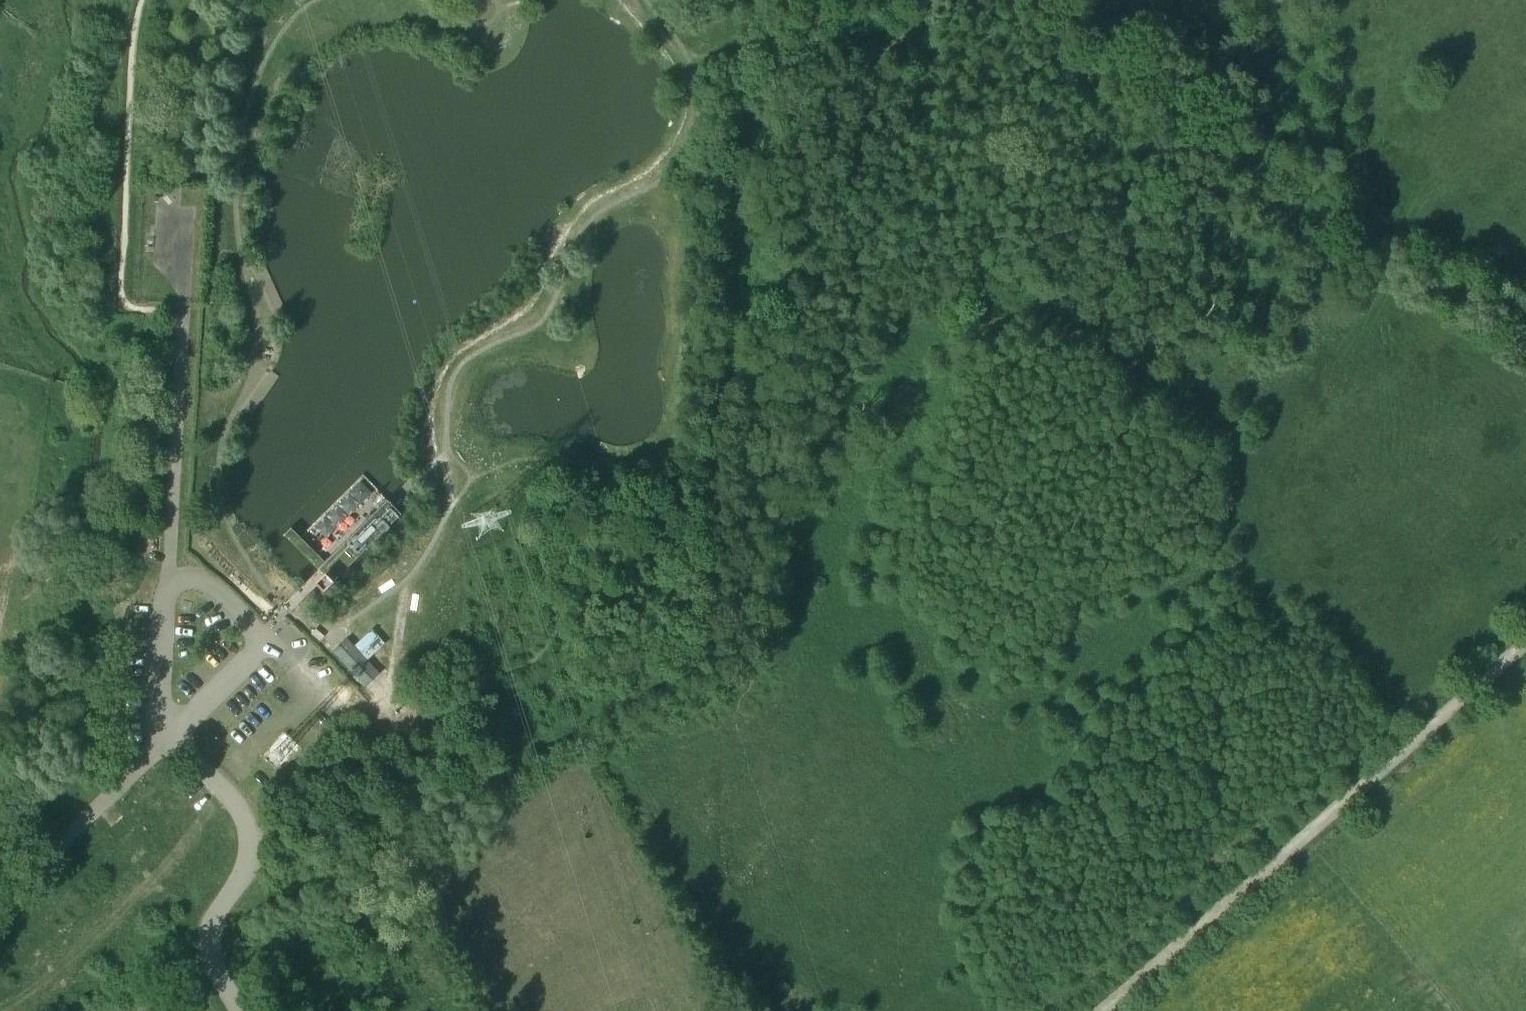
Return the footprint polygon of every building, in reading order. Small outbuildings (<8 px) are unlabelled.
[(359,476),(298,536),(326,563),(386,503),(359,476)] [(298,536),(292,529),(285,535),(322,573),(326,577),(318,585),(324,592),(402,515),(391,504),(388,501),(386,503),(326,563),(298,536)] [(333,652),(366,687),(380,674),(347,639),(333,652)]
